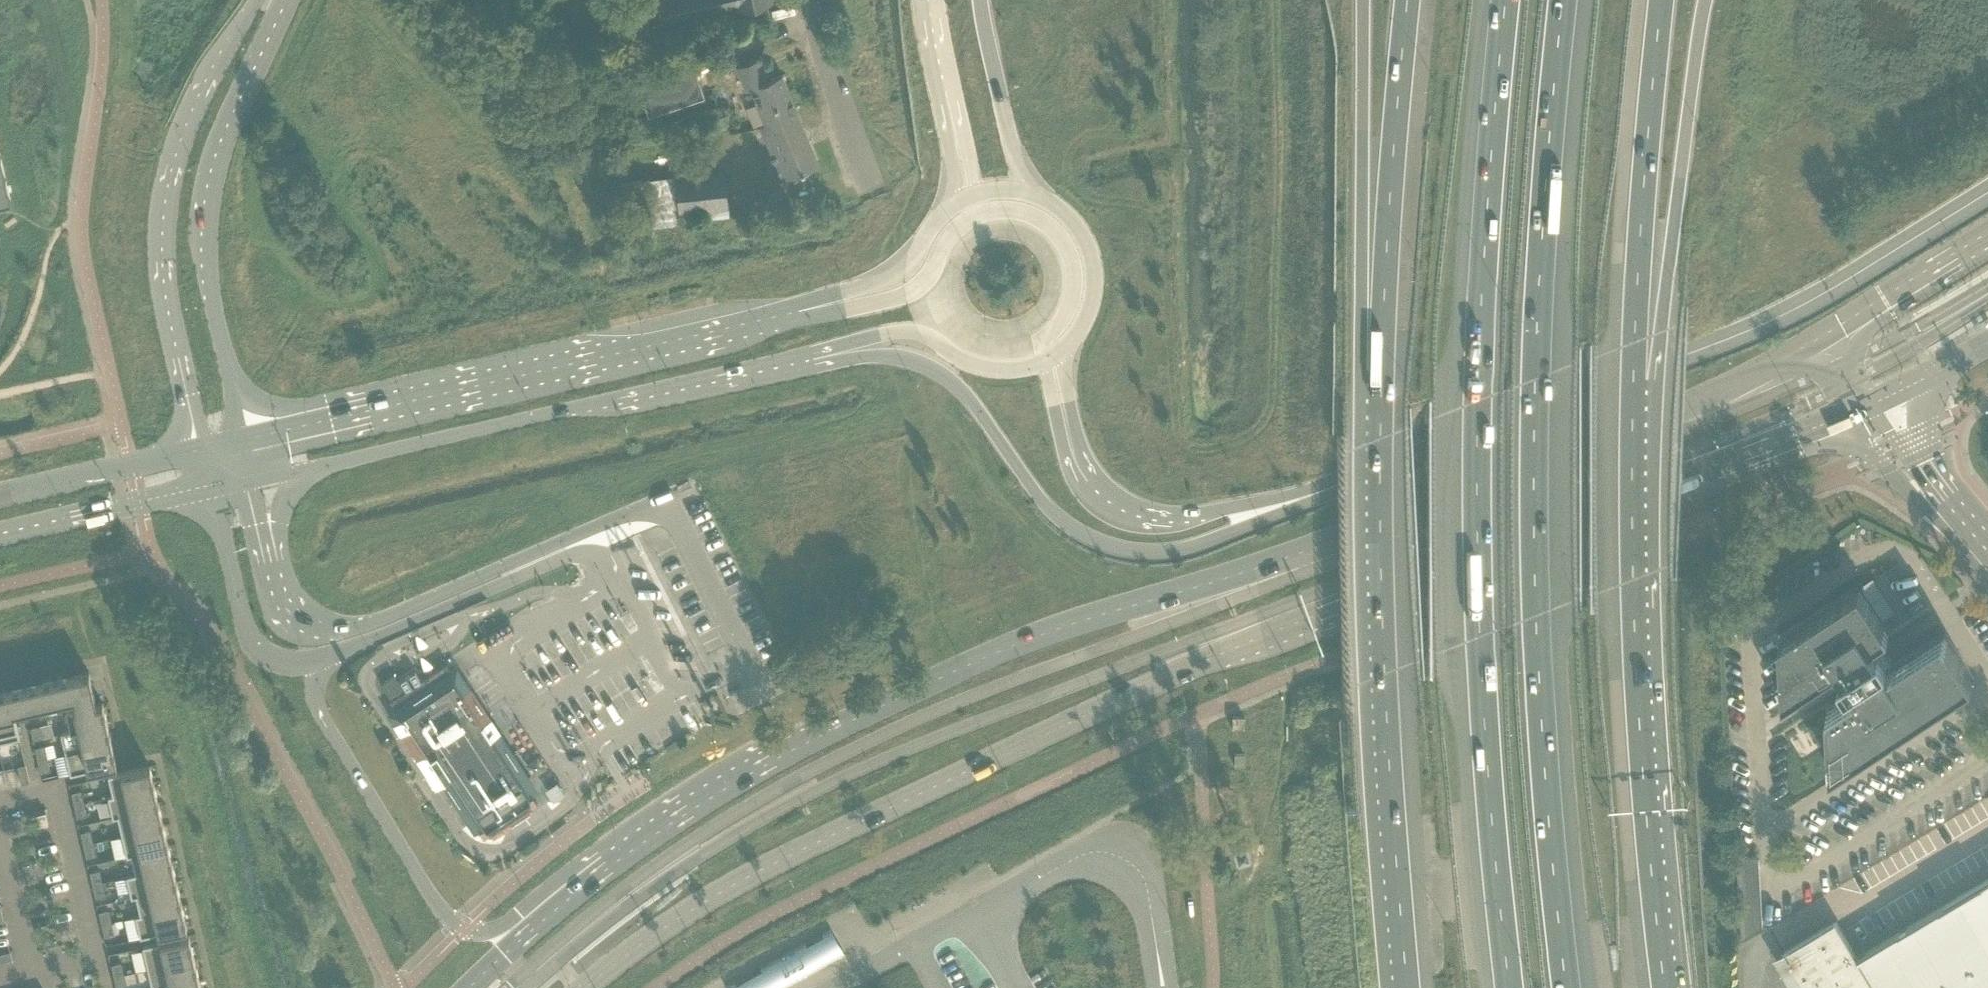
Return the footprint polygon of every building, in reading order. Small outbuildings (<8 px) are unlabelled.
[(650,26),(721,8),(719,0),(644,0),(650,26)] [(771,0),(719,0),(721,8),(736,5),(737,10),(772,2),(771,0)] [(761,127),(797,113),(781,74),(770,79),(760,57),(736,67),(742,81),(751,78),(754,85),(751,87),(766,125),(761,127)] [(635,78),(648,116),(704,96),(691,59),(635,78)] [(723,106),(703,111),(707,129),(728,124),(723,106)] [(797,113),(761,127),(771,152),(776,150),(787,177),(818,165),(797,113)] [(620,182),(626,230),(680,223),(679,214),(728,208),(724,171),(674,177),(674,176),(620,182)] [(0,180),(0,204),(11,202),(11,200),(7,201),(2,180),(6,180),(6,179),(0,180)] [(1945,633),(1889,670),(1889,668),(1890,667),(1891,662),(1891,657),(1888,651),(1883,646),(1879,643),(1874,642),(1872,643),(1871,642),(1889,630),(1860,585),(1780,638),(1784,696),(1782,697),(1783,699),(1840,663),(1845,671),(1841,673),(1842,675),(1836,679),(1842,687),(1847,683),(1848,685),(1852,682),(1858,690),(1827,710),(1831,771),(1973,679),(1945,636),(1946,635),(1945,633)] [(394,674),(380,684),(390,700),(389,701),(393,708),(402,720),(399,722),(405,731),(408,729),(425,755),(422,757),(432,773),(440,769),(471,816),(475,822),(484,835),(491,830),(529,805),(536,801),(524,782),(493,735),(497,733),(489,721),(486,723),(451,671),(446,663),(405,690),(394,674)] [(96,704),(89,674),(89,673),(69,678),(71,689),(73,698),(74,700),(76,708),(96,704)] [(69,678),(39,685),(43,705),(73,698),(71,689),(69,678)] [(39,685),(9,691),(9,692),(13,712),(43,705),(39,685)] [(0,693),(0,742),(19,738),(14,712),(13,712),(9,692),(9,691),(0,693)] [(107,722),(105,712),(104,712),(103,713),(102,709),(103,708),(104,708),(102,702),(97,703),(96,704),(76,708),(65,711),(70,731),(106,722),(107,722)] [(1232,716),(1232,728),(1244,728),(1244,716),(1232,716)] [(112,743),(109,732),(108,732),(107,728),(108,728),(107,722),(106,722),(70,731),(60,733),(65,754),(74,751),(111,743),(112,743)] [(40,725),(30,727),(33,740),(43,738),(40,725)] [(79,772),(116,764),(114,752),(113,752),(112,752),(111,748),(112,748),(113,748),(112,743),(111,743),(74,751),(65,754),(70,774),(79,772)] [(35,747),(37,760),(38,760),(47,758),(45,746),(44,745),(35,747)] [(1234,766),(1244,766),(1244,754),(1234,754),(1234,766)] [(40,772),(41,772),(50,770),(47,758),(38,760),(37,760),(40,772)] [(17,766),(21,784),(29,782),(30,782),(25,764),(17,766)] [(108,776),(112,795),(154,786),(153,781),(152,782),(151,778),(152,777),(149,766),(108,775),(108,776)] [(112,795),(108,796),(113,818),(117,817),(121,816),(159,807),(158,801),(157,801),(156,802),(155,797),(156,797),(157,797),(154,786),(112,795)] [(74,805),(84,802),(81,790),(71,792),(74,805)] [(84,802),(74,805),(77,817),(87,815),(84,802)] [(117,817),(122,837),(126,836),(163,827),(164,827),(162,821),(161,821),(160,817),(161,817),(159,807),(121,816),(117,817)] [(34,827),(48,824),(45,812),(31,815),(34,827)] [(131,855),(154,850),(168,847),(168,846),(167,841),(166,841),(165,841),(164,837),(166,837),(164,827),(163,827),(126,836),(122,837),(127,857),(131,855)] [(83,845),(93,842),(90,830),(80,832),(83,845)] [(93,842),(83,845),(86,857),(96,855),(93,842)] [(131,855),(135,874),(136,874),(172,866),(173,866),(171,861),(170,861),(169,857),(170,857),(168,846),(168,847),(154,850),(131,855)] [(1236,863),(1238,864),(1248,861),(1249,859),(1246,849),(1245,848),(1234,851),(1233,853),(1236,863)] [(1736,848),(1741,940),(1763,926),(1759,860),(1736,848)] [(135,874),(126,876),(131,897),(136,896),(140,895),(177,886),(176,881),(175,881),(174,877),(175,877),(173,866),(172,866),(136,874),(135,874)] [(92,884),(102,882),(99,870),(90,872),(92,884)] [(1857,958),(1835,921),(1784,952),(1806,987),(1987,987),(1987,879),(1857,958)] [(102,882),(92,884),(95,897),(105,895),(102,882)] [(136,896),(140,914),(140,915),(144,914),(181,905),(182,905),(181,901),(180,901),(179,901),(178,897),(179,897),(180,896),(177,886),(140,895),(136,896)] [(140,914),(135,915),(140,937),(187,926),(185,920),(184,921),(183,917),(184,916),(182,905),(181,905),(144,914),(140,915),(140,914)] [(102,924),(111,922),(108,909),(99,912),(102,924)] [(111,922),(102,924),(104,937),(114,934),(111,922)] [(194,958),(191,945),(191,946),(189,946),(189,942),(190,941),(189,935),(142,946),(148,969),(156,967),(194,959),(194,958)] [(781,985),(782,987),(787,987),(820,970),(818,966),(807,946),(805,942),(759,967),(762,972),(736,986),(737,987),(776,987),(781,985)] [(0,953),(0,962),(12,959),(10,951),(0,953)] [(152,987),(171,987),(199,982),(199,981),(196,968),(195,968),(194,964),(195,964),(194,958),(194,959),(156,967),(148,969),(152,987)] [(121,962),(111,964),(114,977),(123,975),(121,962)] [(123,975),(114,977),(116,987),(122,987),(126,987),(123,975)]
